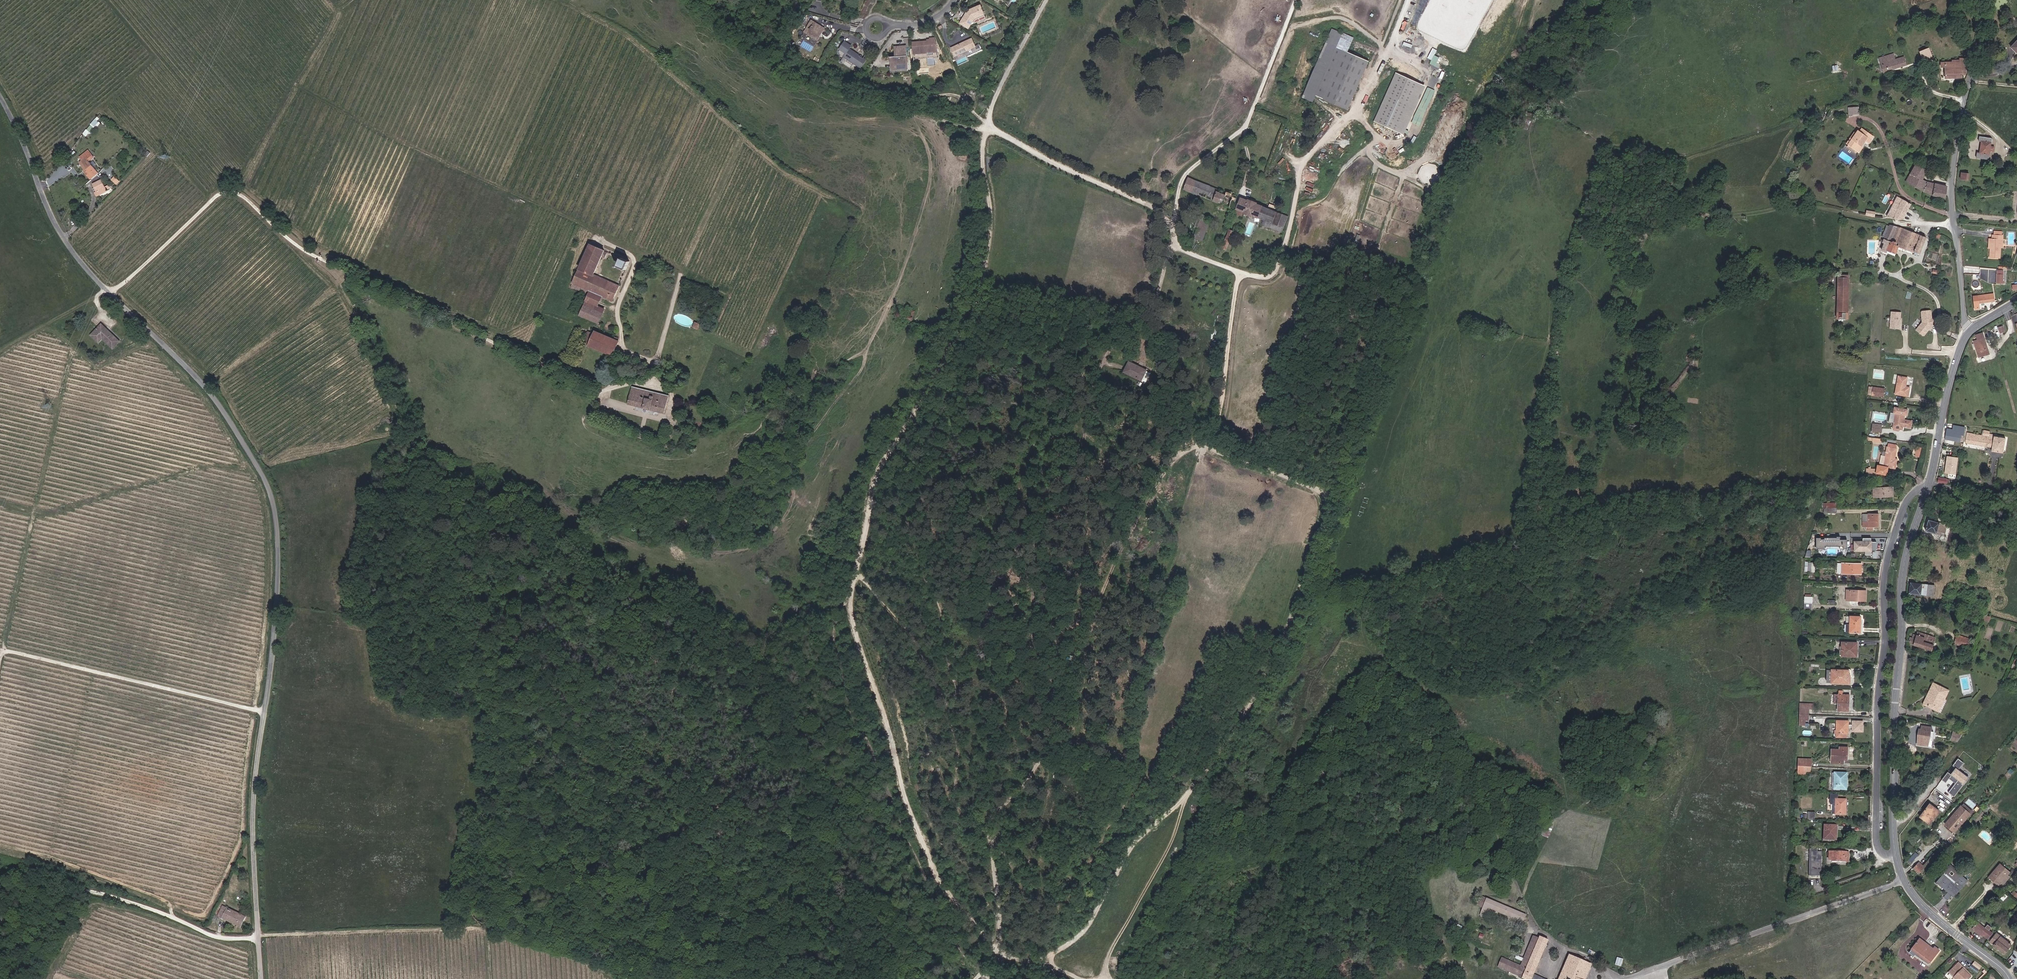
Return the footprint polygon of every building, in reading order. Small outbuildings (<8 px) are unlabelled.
[(984,15),(980,6),(969,10),(970,12),(968,15),(966,14),(961,23),(969,28),(975,19),(984,15)] [(818,40),(825,29),(812,21),(807,28),(811,30),(808,34),(818,40)] [(982,33),(996,28),(994,22),(980,28),(982,33)] [(1336,47),(1342,33),(1331,29),(1302,97),(1313,101),(1315,96),(1336,47)] [(938,52),(937,44),(934,38),(930,39),(931,41),(913,42),(914,54),(938,52)] [(981,51),(978,46),(975,47),(972,39),(952,48),(955,56),(957,55),(959,58),(965,56),(966,58),(981,51)] [(866,60),(849,49),(851,46),(845,42),(840,50),(846,53),(844,56),(861,67),(866,60)] [(908,66),(906,46),(897,47),(897,56),(892,57),(892,61),(896,61),(896,67),(908,66)] [(1348,110),(1369,62),(1336,47),(1315,96),(1348,110)] [(1933,57),(1929,48),(1919,52),(1923,61),(1933,57)] [(1895,59),(1894,53),(1885,56),(1887,62),(1895,59)] [(861,67),(844,56),(843,58),(861,69),(861,67)] [(1907,65),(1904,57),(1895,59),(1887,62),(1885,56),(1879,58),(1883,72),(1907,65)] [(1965,75),(1968,59),(1959,59),(1959,60),(1952,61),(1952,62),(1941,62),(1941,67),(1945,67),(1945,78),(1962,78),(1962,74),(1965,75)] [(908,71),(908,66),(896,67),(896,61),(892,61),(893,73),(908,71)] [(1400,133),(1421,84),(1396,73),(1374,122),(1400,133)] [(1528,130),(1534,114),(1526,111),(1520,127),(1528,130)] [(85,132),(88,135),(100,121),(97,118),(85,132)] [(1869,144),(1872,140),(1871,139),(1873,136),(1862,128),(1860,131),(1858,130),(1848,145),(1858,151),(1865,141),(1866,142),(1869,144)] [(1990,146),(1991,139),(1979,137),(1979,141),(1981,142),(1980,153),(1977,153),(1976,158),(1988,160),(1990,151),(1994,151),(1994,147),(1990,146)] [(1860,153),(1863,148),(1862,147),(1866,142),(1865,141),(1858,151),(1860,153)] [(1858,151),(1848,145),(1847,147),(1856,153),(1858,151)] [(99,173),(89,161),(94,157),(89,150),(80,158),(82,161),(79,163),(85,170),(83,171),(90,180),(99,173)] [(1921,179),(1925,170),(1915,165),(1906,182),(1924,192),(1933,195),(1946,198),(1947,186),(1928,182),(1923,180),(1921,179)] [(1674,187),(1679,170),(1670,168),(1667,178),(1664,177),(1662,184),(1674,187)] [(1218,192),(1218,189),(1188,177),(1183,189),(1229,208),(1231,203),(1233,204),(1236,199),(1233,197),(1234,194),(1227,192),(1226,195),(1218,192)] [(105,187),(101,179),(92,184),(94,188),(96,191),(95,192),(97,196),(107,191),(107,190),(110,188),(109,185),(105,187)] [(1902,218),(1911,204),(1897,197),(1887,217),(1902,218)] [(1286,216),(1272,210),(1266,208),(1256,204),(1257,203),(1248,200),(1248,201),(1242,198),(1237,209),(1244,212),(1243,212),(1252,216),(1252,215),(1264,220),(1262,224),(1269,227),(1270,222),(1272,223),(1270,227),(1280,231),(1283,222),(1280,221),(1280,219),(1284,220),(1286,216)] [(1201,240),(1208,222),(1201,219),(1197,229),(1194,237),(1201,240)] [(1926,237),(1920,235),(1916,233),(1902,228),(1897,227),(1890,225),(1890,226),(1887,225),(1882,237),(1885,238),(1883,243),(1884,244),(1882,249),(1887,251),(1887,250),(1896,253),(1898,247),(1914,253),(1913,255),(1919,257),(1926,237)] [(1226,250),(1234,231),(1229,230),(1222,248),(1226,250)] [(2000,248),(2001,239),(2003,239),(2003,235),(2002,235),(1994,235),(1993,235),(1992,239),(1989,239),(1988,249),(1990,249),(1990,258),(2000,258),(2000,248)] [(620,286),(594,274),(603,256),(605,251),(606,250),(592,244),(572,286),(590,294),(591,291),(602,297),(613,302),(620,286)] [(627,270),(631,262),(623,258),(619,266),(627,270)] [(2003,281),(2003,274),(1997,274),(1996,283),(2005,283),(2005,281),(2003,281)] [(1848,319),(1849,283),(1838,283),(1837,318),(1848,319)] [(598,307),(602,297),(591,291),(590,294),(586,302),(598,307)] [(1994,301),(1993,294),(1973,296),(1975,309),(1979,309),(1979,303),(1994,301)] [(599,324),(605,310),(598,307),(586,302),(580,315),(599,324)] [(912,320),(915,312),(910,309),(906,318),(912,320)] [(1936,324),(1935,318),(1932,318),(1931,311),(1930,310),(1923,311),(1921,312),(1922,322),(1917,329),(1917,331),(1922,335),(1924,335),(1929,329),(1929,328),(1930,327),(1931,326),(1932,325),(1936,324)] [(1900,329),(1901,312),(1891,311),(1890,328),(1900,329)] [(120,341),(101,324),(91,335),(99,343),(102,338),(113,349),(120,341)] [(613,356),(619,342),(618,342),(619,339),(615,338),(614,340),(606,337),(607,336),(605,335),(605,336),(595,332),(594,334),(588,332),(587,335),(589,336),(586,344),(613,356)] [(1989,354),(1983,333),(1976,335),(1977,340),(1974,342),(1976,349),(1978,357),(1989,354)] [(1146,371),(1147,370),(1130,362),(1125,372),(1142,380),(1146,371)] [(1147,382),(1151,373),(1146,371),(1142,380),(1147,382)] [(1906,387),(1907,378),(1898,376),(1895,394),(1908,397),(1910,387),(1906,387)] [(664,413),(669,396),(632,386),(628,404),(664,413)] [(1883,397),(1884,389),(1873,387),(1873,391),(1872,395),(1883,397)] [(1908,410),(1894,407),(1893,413),(1895,413),(1893,428),(1902,430),(1903,427),(1910,428),(1912,421),(1904,420),(1905,415),(1907,415),(1908,410)] [(1881,432),(1882,425),(1872,424),(1871,431),(1881,432)] [(1963,442),(1965,428),(1954,426),(1953,430),(1947,429),(1945,439),(1960,442),(1960,441),(1963,442)] [(2003,453),(2005,438),(1994,436),(1994,435),(1989,434),(1990,431),(1984,430),(1983,436),(1967,433),(1965,443),(1992,447),(1992,451),(2003,453)] [(1866,478),(1867,478),(1876,478),(1876,473),(1878,473),(1886,475),(1888,467),(1895,469),(1897,459),(1895,459),(1896,449),(1887,447),(1885,457),(1881,456),(1880,465),(1878,465),(1877,467),(1876,469),(1866,468),(1866,472),(1866,471),(1866,478)] [(1956,475),(1958,458),(1946,456),(1944,473),(1956,475)] [(113,489),(123,482),(120,479),(111,486),(113,489)] [(1893,496),(1892,487),(1873,488),(1873,497),(1893,496)] [(1966,511),(1968,505),(1960,502),(1958,509),(1966,511)] [(1876,527),(1876,523),(1879,523),(1879,514),(1868,514),(1868,522),(1863,522),(1863,527),(1867,527),(1867,530),(1873,530),(1873,527),(1876,527)] [(1945,533),(1947,525),(1929,520),(1926,531),(1941,535),(1941,532),(1945,533)] [(1847,549),(1847,540),(1839,540),(1839,538),(1824,538),(1824,539),(1817,539),(1817,547),(1820,547),(1820,549),(1825,549),(1825,546),(1840,546),(1840,549),(1847,549)] [(1871,551),(1871,541),(1854,541),(1854,551),(1871,551)] [(1861,574),(1861,564),(1842,563),(1842,573),(1861,574)] [(1933,596),(1935,586),(1911,583),(1909,593),(1933,596)] [(1866,601),(1866,590),(1846,590),(1846,600),(1866,601)] [(1933,596),(1909,593),(1909,596),(1922,599),(1937,602),(1937,597),(1933,596)] [(1812,609),(1812,603),(1813,597),(1812,597),(1805,596),(1805,603),(1804,603),(1804,609),(1812,609)] [(1861,633),(1861,616),(1850,616),(1850,624),(1850,632),(1861,633)] [(1931,650),(1935,638),(1917,632),(1916,635),(1914,634),(1912,638),(1910,638),(1909,643),(1931,650)] [(1953,641),(1955,634),(1948,632),(1946,639),(1953,641)] [(1967,648),(1970,639),(1957,635),(1954,644),(1967,648)] [(1857,657),(1857,642),(1842,642),(1841,656),(1857,657)] [(1850,683),(1850,675),(1849,675),(1849,670),(1832,669),(1832,670),(1831,682),(1831,683),(1850,683)] [(1938,700),(1944,688),(1933,683),(1923,704),(1938,711),(1943,702),(1938,700)] [(1944,688),(1938,700),(1943,702),(1949,690),(1944,688)] [(1849,711),(1849,695),(1838,694),(1838,704),(1838,711),(1849,711)] [(1808,715),(1809,708),(1809,704),(1800,704),(1799,714),(1808,715)] [(1808,720),(1808,715),(1799,714),(1799,725),(1805,725),(1805,720),(1808,720)] [(1863,731),(1863,721),(1853,721),(1853,724),(1848,724),(1848,721),(1836,720),(1836,731),(1836,734),(1836,737),(1842,737),(1843,733),(1847,733),(1848,733),(1848,727),(1853,727),(1853,731),(1863,731)] [(1928,745),(1930,732),(1930,730),(1931,727),(1922,726),(1921,729),(1920,729),(1918,744),(1928,745)] [(1957,741),(1962,734),(1953,732),(1951,740),(1957,741)] [(1847,760),(1848,747),(1840,747),(1839,749),(1832,749),(1831,763),(1841,763),(1841,759),(1844,760),(1847,760)] [(1806,772),(1807,767),(1811,767),(1812,760),(1807,760),(1807,763),(1803,762),(1803,759),(1798,759),(1798,767),(1797,776),(1806,776),(1806,772)] [(1964,763),(1958,759),(1953,765),(1956,767),(1951,774),(1948,772),(1943,780),(1946,782),(1948,778),(1955,783),(1949,792),(1955,796),(1969,778),(1959,770),(1964,763)] [(1846,790),(1847,773),(1834,773),(1834,789),(1846,790)] [(1846,815),(1846,799),(1838,799),(1838,794),(1830,794),(1830,803),(1833,804),(1832,814),(1835,814),(1846,815)] [(1930,824),(1940,811),(1930,803),(1920,817),(1930,824)] [(1961,805),(1947,823),(1956,830),(1970,812),(1961,805)] [(1977,822),(1984,814),(1981,810),(1978,813),(1976,815),(1975,817),(1973,819),(1974,820),(1977,822)] [(1548,838),(1557,820),(1549,817),(1541,835),(1548,838)] [(1836,840),(1837,826),(1824,825),(1824,840),(1836,840)] [(1810,849),(1810,876),(1822,876),(1823,849),(1810,849)] [(1848,862),(1849,852),(1829,852),(1829,860),(1832,860),(1832,861),(1848,862)] [(1918,874),(1924,867),(1923,865),(1919,862),(1913,869),(1917,872),(1918,874)] [(2007,875),(2010,872),(2000,864),(1990,875),(1994,879),(1993,881),(1998,885),(1999,884),(2002,886),(2009,877),(2007,875)] [(1953,896),(1967,880),(1950,865),(1937,882),(1948,892),(1944,897),(1948,900),(1952,895),(1953,896)] [(1527,915),(1480,895),(1476,905),(1483,908),(1480,915),(1486,918),(1490,909),(1523,923),(1527,915)] [(246,917),(223,906),(218,917),(223,919),(224,917),(231,920),(230,922),(241,927),(246,917)] [(1989,930),(1991,927),(1987,925),(1985,928),(1976,920),(1972,925),(1974,926),(1972,928),(1980,935),(1981,934),(1983,935),(1987,939),(1992,933),(1989,930)] [(2012,945),(1996,932),(1989,942),(2004,954),(2012,945)] [(1527,966),(1539,939),(1533,936),(1521,964),(1527,966)] [(1540,960),(1538,959),(1542,950),(1544,951),(1548,940),(1540,937),(1539,939),(1527,966),(1523,978),(1525,978),(1545,978),(1534,974),(1540,960)] [(1933,950),(1920,940),(1912,950),(1930,963),(1939,951),(1935,948),(1933,950)] [(1591,965),(1569,955),(1559,978),(1585,978),(1591,965)] [(1622,966),(1624,959),(1618,956),(1616,964),(1622,966)] [(1523,978),(1527,966),(1521,964),(1520,966),(1502,958),(1498,967),(1506,971),(1507,969),(1508,969),(1508,970),(1508,971),(1509,971),(1510,971),(1510,970),(1513,971),(1512,973),(1517,975),(1523,978)] [(1980,972),(1983,965),(1975,961),(1971,969),(1980,972)] [(1965,971),(1964,972),(1962,970),(1963,969),(1964,968),(1958,963),(1949,972),(1954,978),(1955,978),(1969,978),(1971,977),(1965,971)]
